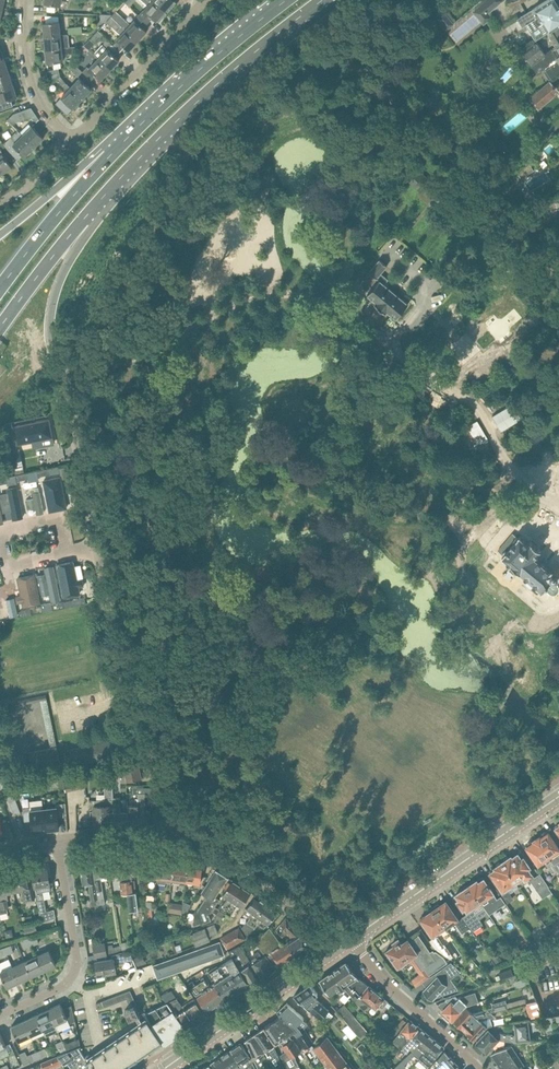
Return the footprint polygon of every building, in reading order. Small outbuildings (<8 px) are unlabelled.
[(153,0),(142,0),(148,5),(139,15),(148,23),(152,18),(156,21),(156,20),(159,22),(164,16),(161,14),(165,10),(153,0)] [(165,10),(167,7),(170,9),(176,2),(175,2),(173,0),(153,0),(165,10)] [(473,7),(474,9),(478,13),(493,0),(481,0),(476,4),(473,7)] [(535,39),(548,31),(558,24),(558,6),(555,0),(546,0),(517,18),(522,27),(526,25),(535,39)] [(436,16),(437,17),(447,29),(454,24),(453,23),(456,20),(455,19),(446,9),(444,11),(443,11),(436,16)] [(139,15),(135,19),(130,24),(116,10),(111,16),(126,29),(125,29),(137,40),(147,31),(143,28),(148,23),(139,15)] [(111,16),(106,21),(114,28),(120,35),(117,38),(116,39),(117,40),(113,45),(119,51),(124,46),(128,50),(137,40),(125,29),(126,29),(111,16)] [(465,21),(463,18),(446,33),(457,44),(479,24),(472,16),(465,21)] [(44,36),(60,34),(59,21),(43,22),(44,36)] [(518,50),(510,57),(514,62),(517,60),(523,67),(530,62),(537,73),(554,59),(557,56),(558,55),(558,24),(548,31),(557,46),(545,53),(536,41),(522,51),(522,52),(520,53),(518,50)] [(68,34),(82,32),(82,25),(68,27),(68,34)] [(45,49),(62,47),(69,47),(68,33),(60,34),(44,36),(45,41),(43,41),(41,42),(42,47),(43,48),(45,48),(45,49)] [(89,49),(95,43),(90,38),(84,44),(83,44),(83,45),(89,49)] [(98,58),(110,70),(119,60),(102,44),(93,53),(98,58)] [(45,49),(47,62),(63,61),(62,47),(45,49)] [(84,57),(78,55),(76,63),(82,64),(84,57)] [(557,56),(554,59),(556,62),(550,66),(550,67),(545,69),(551,79),(556,75),(558,73),(558,55),(557,56)] [(98,58),(89,68),(100,79),(110,70),(98,58)] [(0,60),(0,75),(8,72),(4,59),(0,60)] [(75,64),(67,66),(78,76),(83,71),(75,64)] [(60,75),(58,68),(48,71),(51,80),(60,75)] [(0,75),(0,88),(13,84),(8,72),(0,75)] [(91,89),(79,77),(70,87),(82,99),(91,89)] [(529,98),(538,108),(558,90),(558,82),(555,85),(550,79),(529,98)] [(65,92),(55,103),(67,114),(71,111),(73,108),(82,99),(70,87),(66,83),(61,89),(65,92)] [(13,105),(11,99),(17,97),(13,84),(0,88),(0,109),(13,105)] [(7,119),(12,125),(12,124),(12,125),(16,122),(31,116),(36,122),(39,119),(31,107),(13,113),(8,119),(7,119)] [(500,125),(504,131),(515,123),(511,118),(500,125)] [(33,147),(43,137),(32,126),(23,135),(18,130),(17,130),(33,147)] [(17,130),(4,143),(19,159),(23,155),(24,156),(33,147),(17,130)] [(0,174),(12,167),(7,159),(8,158),(3,153),(0,149),(0,173),(0,174)] [(420,191),(446,213),(451,208),(424,185),(420,191)] [(367,294),(374,303),(385,312),(386,311),(396,318),(408,304),(384,284),(388,279),(380,272),(386,265),(379,259),(368,272),(376,278),(376,277),(379,279),(367,294)] [(487,331),(475,341),(484,350),(495,340),(499,341),(508,332),(509,327),(521,318),(514,309),(502,320),(500,319),(495,314),(484,323),(487,327),(487,331)] [(514,404),(492,417),(500,431),(522,418),(514,404)] [(52,438),(48,418),(13,425),(17,445),(52,438)] [(17,448),(11,421),(5,423),(10,449),(11,449),(17,448)] [(476,421),(467,427),(477,445),(487,440),(476,421)] [(17,448),(11,449),(15,469),(24,468),(19,448),(17,448)] [(58,466),(48,468),(36,470),(38,476),(49,474),(59,472),(58,466)] [(36,470),(15,474),(17,481),(28,479),(28,478),(38,476),(36,470)] [(0,477),(0,484),(6,483),(7,485),(17,483),(17,481),(15,474),(0,477)] [(54,475),(41,478),(48,514),(61,512),(57,493),(63,492),(61,483),(55,484),(54,475)] [(2,501),(18,498),(15,487),(0,490),(0,491),(2,501)] [(40,489),(31,490),(33,499),(24,500),(26,510),(34,508),(36,515),(45,514),(40,489)] [(6,518),(14,517),(13,510),(5,511),(6,518)] [(512,533),(497,550),(502,554),(501,556),(510,563),(508,565),(508,569),(514,574),(518,573),(520,572),(526,577),(527,578),(525,580),(530,584),(530,587),(536,592),(539,592),(544,587),(549,593),(550,592),(551,593),(552,594),(553,594),(554,593),(556,593),(558,590),(558,588),(558,587),(558,586),(558,585),(557,584),(557,583),(552,579),(556,579),(558,576),(558,572),(555,570),(551,570),(551,571),(534,556),(540,549),(530,540),(527,543),(519,536),(518,537),(512,533)] [(80,594),(73,561),(56,564),(63,597),(80,594)] [(55,567),(44,569),(46,577),(39,578),(43,597),(50,595),(51,601),(62,599),(55,567)] [(35,574),(18,577),(24,607),(41,604),(35,574)] [(65,607),(86,603),(85,596),(63,601),(65,607)] [(14,598),(6,600),(10,617),(17,616),(14,598)] [(65,607),(63,601),(42,605),(43,612),(65,607)] [(43,612),(42,605),(20,610),(22,616),(43,612)] [(55,737),(52,717),(58,716),(56,705),(49,706),(48,697),(20,700),(27,748),(50,745),(49,738),(55,737)] [(61,767),(58,752),(57,746),(29,752),(34,773),(61,767)] [(138,761),(122,764),(126,782),(142,779),(138,761)] [(9,773),(6,765),(0,767),(0,776),(9,773)] [(78,789),(85,787),(82,775),(75,776),(78,789)] [(71,790),(78,789),(75,776),(68,778),(71,790)] [(64,792),(71,790),(68,778),(61,780),(64,792)] [(114,794),(113,782),(104,783),(106,795),(114,794)] [(145,826),(145,825),(150,825),(150,810),(144,810),(144,805),(145,805),(145,793),(160,793),(158,787),(137,787),(137,793),(138,793),(138,803),(138,810),(139,826),(145,826)] [(113,813),(109,813),(109,823),(110,823),(110,827),(128,826),(128,809),(121,809),(121,799),(121,796),(113,797),(113,799),(112,799),(112,800),(113,799),(113,813)] [(13,810),(20,808),(16,798),(10,800),(13,810)] [(94,811),(90,811),(91,819),(94,819),(94,827),(110,827),(110,823),(109,823),(109,813),(113,813),(113,799),(112,800),(112,799),(106,799),(94,800),(94,805),(94,811)] [(30,807),(23,807),(24,820),(31,820),(32,831),(37,831),(37,832),(46,831),(44,810),(43,804),(43,800),(30,801),(30,807)] [(57,808),(44,810),(46,831),(54,830),(54,829),(59,828),(57,817),(64,816),(63,803),(56,804),(57,808)] [(138,803),(128,804),(128,809),(128,826),(139,826),(138,810),(138,803)] [(547,830),(546,832),(544,831),(541,833),(541,835),(536,838),(558,869),(558,870),(558,848),(547,830)] [(527,844),(525,845),(531,854),(538,864),(544,860),(546,863),(553,873),(558,869),(536,838),(532,841),(530,841),(527,843),(527,844),(527,845),(527,844)] [(504,861),(502,862),(515,881),(519,887),(527,881),(525,879),(528,877),(532,883),(542,876),(540,873),(534,877),(527,868),(529,866),(523,857),(521,859),(518,854),(512,858),(511,856),(509,857),(507,857),(504,859),(504,861)] [(135,857),(123,858),(124,864),(124,875),(125,881),(126,893),(128,893),(129,910),(137,909),(136,892),(135,879),(132,879),(131,875),(136,874),(136,868),(135,857)] [(111,859),(112,870),(112,876),(119,876),(120,881),(119,881),(121,894),(126,893),(125,881),(124,875),(124,864),(123,858),(111,859)] [(147,858),(145,869),(145,875),(158,877),(160,860),(147,858)] [(107,875),(104,859),(91,861),(95,882),(96,882),(99,904),(105,903),(101,876),(107,875)] [(158,877),(158,883),(165,884),(165,881),(171,882),(171,879),(172,873),(173,862),(160,860),(158,877)] [(92,905),(99,904),(96,882),(95,882),(91,861),(79,863),(82,884),(88,883),(92,905)] [(180,880),(186,881),(188,864),(176,862),(173,882),(180,883),(180,880)] [(505,903),(506,904),(506,903),(514,898),(508,891),(505,888),(515,881),(502,862),(501,863),(499,862),(496,864),(496,866),(494,867),(495,869),(490,872),(502,890),(504,893),(500,896),(505,903)] [(186,881),(200,882),(202,865),(188,864),(186,881)] [(47,868),(32,871),(34,882),(37,899),(41,899),(44,898),(42,891),(51,889),(50,884),(53,883),(52,875),(48,876),(47,868)] [(207,895),(197,910),(198,911),(201,922),(202,924),(211,920),(209,913),(211,912),(212,911),(215,906),(220,899),(215,896),(222,886),(228,876),(216,869),(210,878),(201,891),(207,895)] [(25,872),(10,875),(14,891),(22,889),(25,901),(35,899),(32,886),(28,887),(27,883),(25,872)] [(3,912),(2,909),(9,907),(7,900),(9,900),(7,892),(14,891),(10,875),(0,878),(0,913),(3,912)] [(470,884),(469,885),(484,907),(487,913),(489,914),(498,908),(505,903),(500,896),(497,898),(490,887),(484,878),(478,882),(477,880),(475,881),(475,880),(473,880),(470,882),(470,884)] [(215,906),(212,911),(217,914),(217,915),(215,921),(219,923),(221,917),(224,912),(242,885),(232,879),(226,888),(223,894),(227,897),(220,909),(215,906)] [(242,885),(224,912),(229,915),(237,904),(241,907),(245,901),(251,892),(242,885)] [(464,920),(469,928),(471,931),(482,924),(479,919),(487,913),(484,907),(469,885),(468,886),(466,885),(463,887),(462,889),(455,894),(459,900),(457,901),(462,909),(464,908),(470,916),(464,920)] [(245,932),(266,902),(256,895),(243,912),(250,917),(247,921),(246,921),(242,927),(245,932)] [(146,900),(145,908),(146,908),(152,909),(154,910),(155,905),(155,901),(154,901),(146,900)] [(182,906),(180,916),(185,916),(191,904),(187,902),(183,900),(182,904),(183,904),(182,906)] [(266,902),(245,932),(248,937),(255,928),(259,923),(264,927),(268,923),(277,911),(266,902)] [(444,928),(451,923),(452,924),(455,922),(462,932),(469,928),(464,920),(462,918),(459,920),(447,903),(442,906),(441,904),(439,905),(438,903),(431,908),(444,928)] [(152,909),(146,908),(147,916),(148,925),(154,924),(153,916),(152,909)] [(444,928),(431,908),(425,912),(426,914),(425,915),(426,917),(421,920),(436,941),(432,944),(438,950),(450,958),(452,956),(442,942),(441,943),(436,936),(438,934),(437,932),(444,928)] [(43,912),(40,914),(41,922),(55,917),(54,909),(43,912)] [(311,944),(302,932),(281,913),(272,924),(276,927),(275,928),(282,937),(288,932),(292,938),(288,941),(282,944),(269,927),(255,940),(263,951),(265,954),(270,960),(276,968),(311,944)] [(208,935),(217,932),(214,924),(191,933),(193,939),(208,934),(208,935)] [(239,928),(221,937),(227,948),(245,939),(239,928)] [(193,939),(195,945),(210,940),(208,935),(208,934),(193,939)] [(393,945),(386,951),(397,967),(409,959),(413,956),(423,970),(419,973),(411,979),(416,986),(430,976),(429,974),(447,961),(443,956),(435,950),(431,953),(425,943),(418,934),(409,941),(408,938),(401,943),(398,939),(392,943),(393,945)] [(32,945),(30,938),(29,938),(28,935),(23,938),(23,940),(25,947),(32,945)] [(30,938),(32,945),(39,943),(36,936),(30,938)] [(121,944),(122,951),(123,954),(130,952),(130,951),(133,951),(130,940),(121,942),(121,944)] [(220,940),(152,964),(158,979),(225,955),(220,940)] [(106,945),(105,945),(104,942),(103,943),(92,945),(95,958),(106,956),(107,955),(106,945)] [(516,943),(512,946),(519,957),(524,954),(516,943)] [(107,955),(111,954),(122,951),(121,944),(120,944),(113,947),(112,944),(106,945),(107,955)] [(7,954),(14,952),(11,945),(4,947),(7,954)] [(260,978),(249,961),(250,960),(240,945),(228,950),(233,958),(249,983),(250,985),(260,978)] [(49,949),(37,955),(44,970),(56,964),(49,949)] [(112,958),(96,961),(98,974),(109,972),(116,971),(115,964),(125,962),(124,959),(133,958),(131,953),(123,954),(122,951),(111,954),(112,958)] [(270,960),(265,954),(262,957),(258,951),(253,954),(255,957),(250,960),(249,961),(260,978),(276,968),(270,960)] [(37,955),(24,961),(31,976),(44,970),(37,955)] [(217,965),(209,969),(214,977),(221,973),(234,993),(249,983),(233,958),(218,967),(217,965)] [(24,961),(12,966),(19,981),(31,976),(24,961)] [(427,986),(422,991),(430,998),(435,997),(458,989),(458,988),(456,989),(448,978),(459,970),(460,972),(461,971),(451,962),(432,975),(433,975),(434,974),(436,977),(427,986)] [(333,971),(332,971),(341,984),(344,987),(355,998),(360,993),(361,994),(368,985),(359,978),(359,977),(358,978),(359,978),(358,977),(347,963),(344,963),(343,963),(342,964),(333,971)] [(0,972),(7,987),(19,981),(12,966),(0,972)] [(499,973),(500,975),(501,978),(512,974),(510,969),(499,973)] [(341,984),(332,971),(319,980),(329,994),(337,988),(339,991),(344,987),(341,984)] [(234,993),(221,973),(214,977),(216,981),(209,986),(203,977),(201,979),(202,981),(195,985),(193,981),(189,983),(207,1011),(228,997),(234,993)] [(311,983),(294,995),(310,1009),(320,1019),(328,1010),(319,1002),(320,1001),(314,995),(318,993),(312,985),(311,983)] [(367,1011),(371,1005),(376,1009),(379,1005),(382,1008),(388,1001),(368,985),(361,994),(360,993),(355,998),(367,1011)] [(124,999),(126,999),(127,999),(129,998),(127,995),(132,993),(130,990),(122,993),(124,999)] [(182,1005),(177,997),(176,997),(173,990),(162,995),(166,1003),(167,1002),(168,1004),(176,1014),(187,1030),(207,1017),(201,1008),(194,997),(182,1005)] [(440,1002),(437,1005),(447,1014),(447,1016),(449,1018),(451,1018),(452,1019),(459,1011),(465,1006),(479,1001),(476,991),(459,996),(457,998),(456,996),(446,999),(447,1000),(440,1002)] [(127,999),(129,1003),(135,1000),(132,993),(127,995),(129,998),(127,999)] [(461,1013),(453,1021),(455,1022),(455,1024),(457,1026),(459,1026),(463,1030),(476,1016),(491,1013),(490,1012),(508,1008),(525,1003),(527,1003),(525,997),(517,1000),(508,1002),(507,999),(492,1003),(493,1007),(486,1009),(472,1013),(466,1007),(461,1013)] [(527,1003),(525,1003),(528,1011),(532,1010),(534,1018),(542,1017),(536,1001),(535,1001),(527,1003)] [(165,1045),(187,1030),(176,1014),(168,1004),(167,1002),(166,1003),(146,1013),(151,1025),(165,1045)] [(60,1003),(48,1009),(55,1024),(58,1031),(70,1025),(69,1023),(60,1003)] [(286,1003),(277,1011),(281,1015),(297,1029),(294,1031),(293,1032),(294,1035),(296,1034),(305,1048),(303,1049),(306,1053),(309,1050),(307,1046),(313,1043),(314,1042),(304,1026),(306,1023),(307,1023),(301,1018),(302,1017),(286,1003)] [(341,1015),(360,1035),(362,1038),(369,1032),(344,1003),(337,1010),(341,1015)] [(80,1049),(79,1047),(81,1046),(80,1046),(77,1047),(90,1067),(92,1068),(120,1068),(118,1067),(123,1064),(124,1066),(132,1062),(130,1059),(135,1056),(136,1058),(144,1053),(142,1051),(147,1048),(148,1050),(162,1041),(151,1025),(146,1013),(145,1011),(139,1014),(135,1005),(130,1007),(125,1010),(129,1019),(135,1016),(141,1024),(87,1060),(80,1049)] [(48,1009),(36,1015),(45,1034),(46,1036),(58,1031),(55,1024),(48,1009)] [(476,1016),(463,1030),(468,1034),(468,1036),(470,1039),(472,1039),(474,1040),(486,1027),(492,1026),(490,1017),(494,1016),(491,1013),(476,1016)] [(45,1034),(36,1015),(24,1020),(31,1036),(31,1035),(33,1040),(45,1034)] [(288,1035),(294,1031),(297,1029),(281,1015),(273,1021),(295,1054),(300,1051),(292,1040),(288,1035)] [(394,1028),(389,1034),(392,1037),(397,1043),(401,1047),(419,1026),(410,1019),(407,1022),(403,1018),(397,1026),(396,1025),(394,1028)] [(24,1020),(11,1026),(18,1041),(31,1036),(24,1020)] [(483,1034),(476,1042),(487,1052),(489,1050),(494,1044),(499,1039),(519,1042),(530,1041),(529,1034),(527,1020),(514,1023),(516,1035),(500,1033),(492,1034),(488,1030),(483,1034)] [(262,1028),(273,1045),(280,1041),(283,1045),(282,1046),(285,1051),(280,1054),(288,1068),(289,1068),(299,1064),(296,1058),(294,1055),(295,1054),(273,1021),(262,1028)] [(419,1026),(401,1047),(406,1051),(409,1047),(413,1050),(418,1045),(427,1033),(419,1026)] [(262,1028),(254,1033),(265,1051),(263,1052),(272,1066),(270,1068),(271,1068),(274,1068),(282,1064),(273,1045),(262,1028)] [(68,1051),(77,1047),(80,1046),(76,1031),(70,1033),(71,1036),(69,1037),(62,1040),(68,1051)] [(270,1068),(272,1066),(263,1052),(265,1051),(254,1033),(245,1039),(253,1056),(253,1059),(258,1068),(263,1068),(267,1066),(269,1068),(271,1068),(270,1068)] [(393,1068),(404,1068),(407,1067),(404,1064),(414,1055),(419,1059),(420,1057),(425,1051),(425,1052),(435,1039),(427,1033),(418,1045),(413,1050),(412,1052),(411,1051),(393,1068)] [(327,1037),(313,1047),(329,1068),(351,1068),(327,1037)] [(419,1059),(427,1066),(428,1066),(444,1046),(435,1039),(425,1052),(425,1051),(420,1057),(419,1059)] [(62,1040),(56,1043),(58,1050),(65,1047),(67,1051),(57,1055),(68,1051),(62,1040)] [(230,1050),(240,1065),(243,1068),(256,1068),(253,1061),(254,1061),(253,1059),(253,1056),(251,1057),(241,1042),(230,1050)] [(362,1042),(357,1046),(362,1052),(367,1048),(362,1042)] [(515,1050),(511,1045),(496,1051),(491,1054),(501,1068),(523,1068),(526,1067),(515,1050)] [(47,1055),(44,1047),(37,1050),(40,1058),(47,1055)] [(61,1062),(63,1065),(68,1063),(72,1068),(92,1068),(90,1067),(77,1047),(68,1051),(57,1055),(61,1062)] [(30,1062),(27,1055),(25,1050),(19,1053),(24,1064),(30,1061),(30,1062)] [(37,1050),(31,1053),(34,1060),(40,1058),(37,1050)] [(240,1065),(230,1050),(220,1056),(229,1068),(242,1068),(240,1065)] [(455,1062),(444,1050),(435,1061),(435,1060),(430,1067),(428,1068),(448,1068),(455,1062)] [(50,1066),(61,1062),(57,1055),(48,1059),(50,1066)] [(220,1056),(211,1063),(215,1068),(229,1068),(220,1056)] [(50,1066),(48,1059),(41,1062),(44,1068),(50,1066)]
